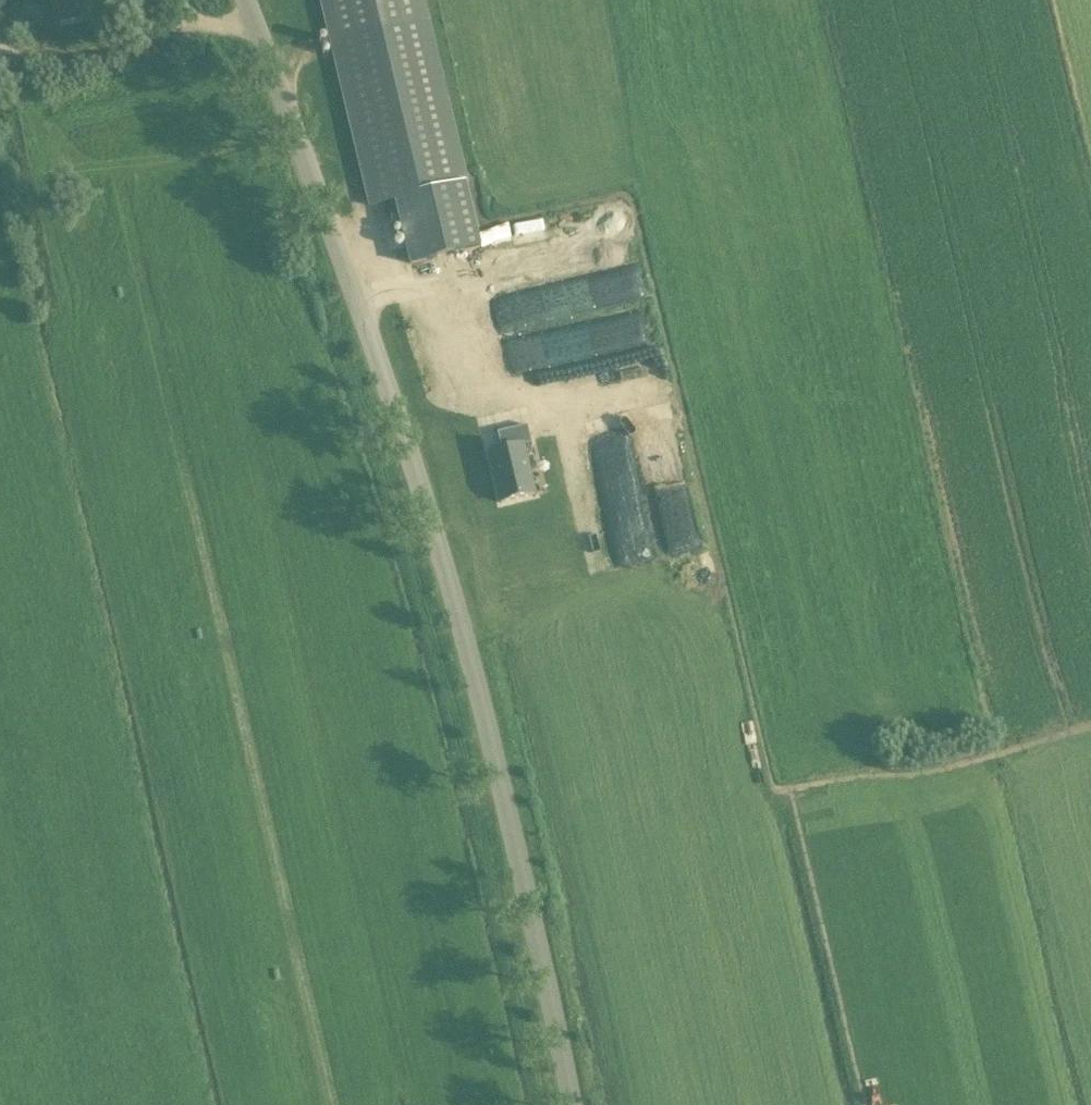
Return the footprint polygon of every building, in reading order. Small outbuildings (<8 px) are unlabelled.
[(53,5),(55,15),(62,43),(113,32),(107,4),(106,0),(74,0),(53,5)] [(426,0),(321,0),(370,208),(394,202),(409,264),(481,247),(466,183),(469,183),(426,0)] [(633,318),(513,336),(517,364),(638,346),(633,318)] [(499,440),(486,443),(501,503),(535,495),(523,446),(532,444),(527,425),(497,432),(499,440)]
